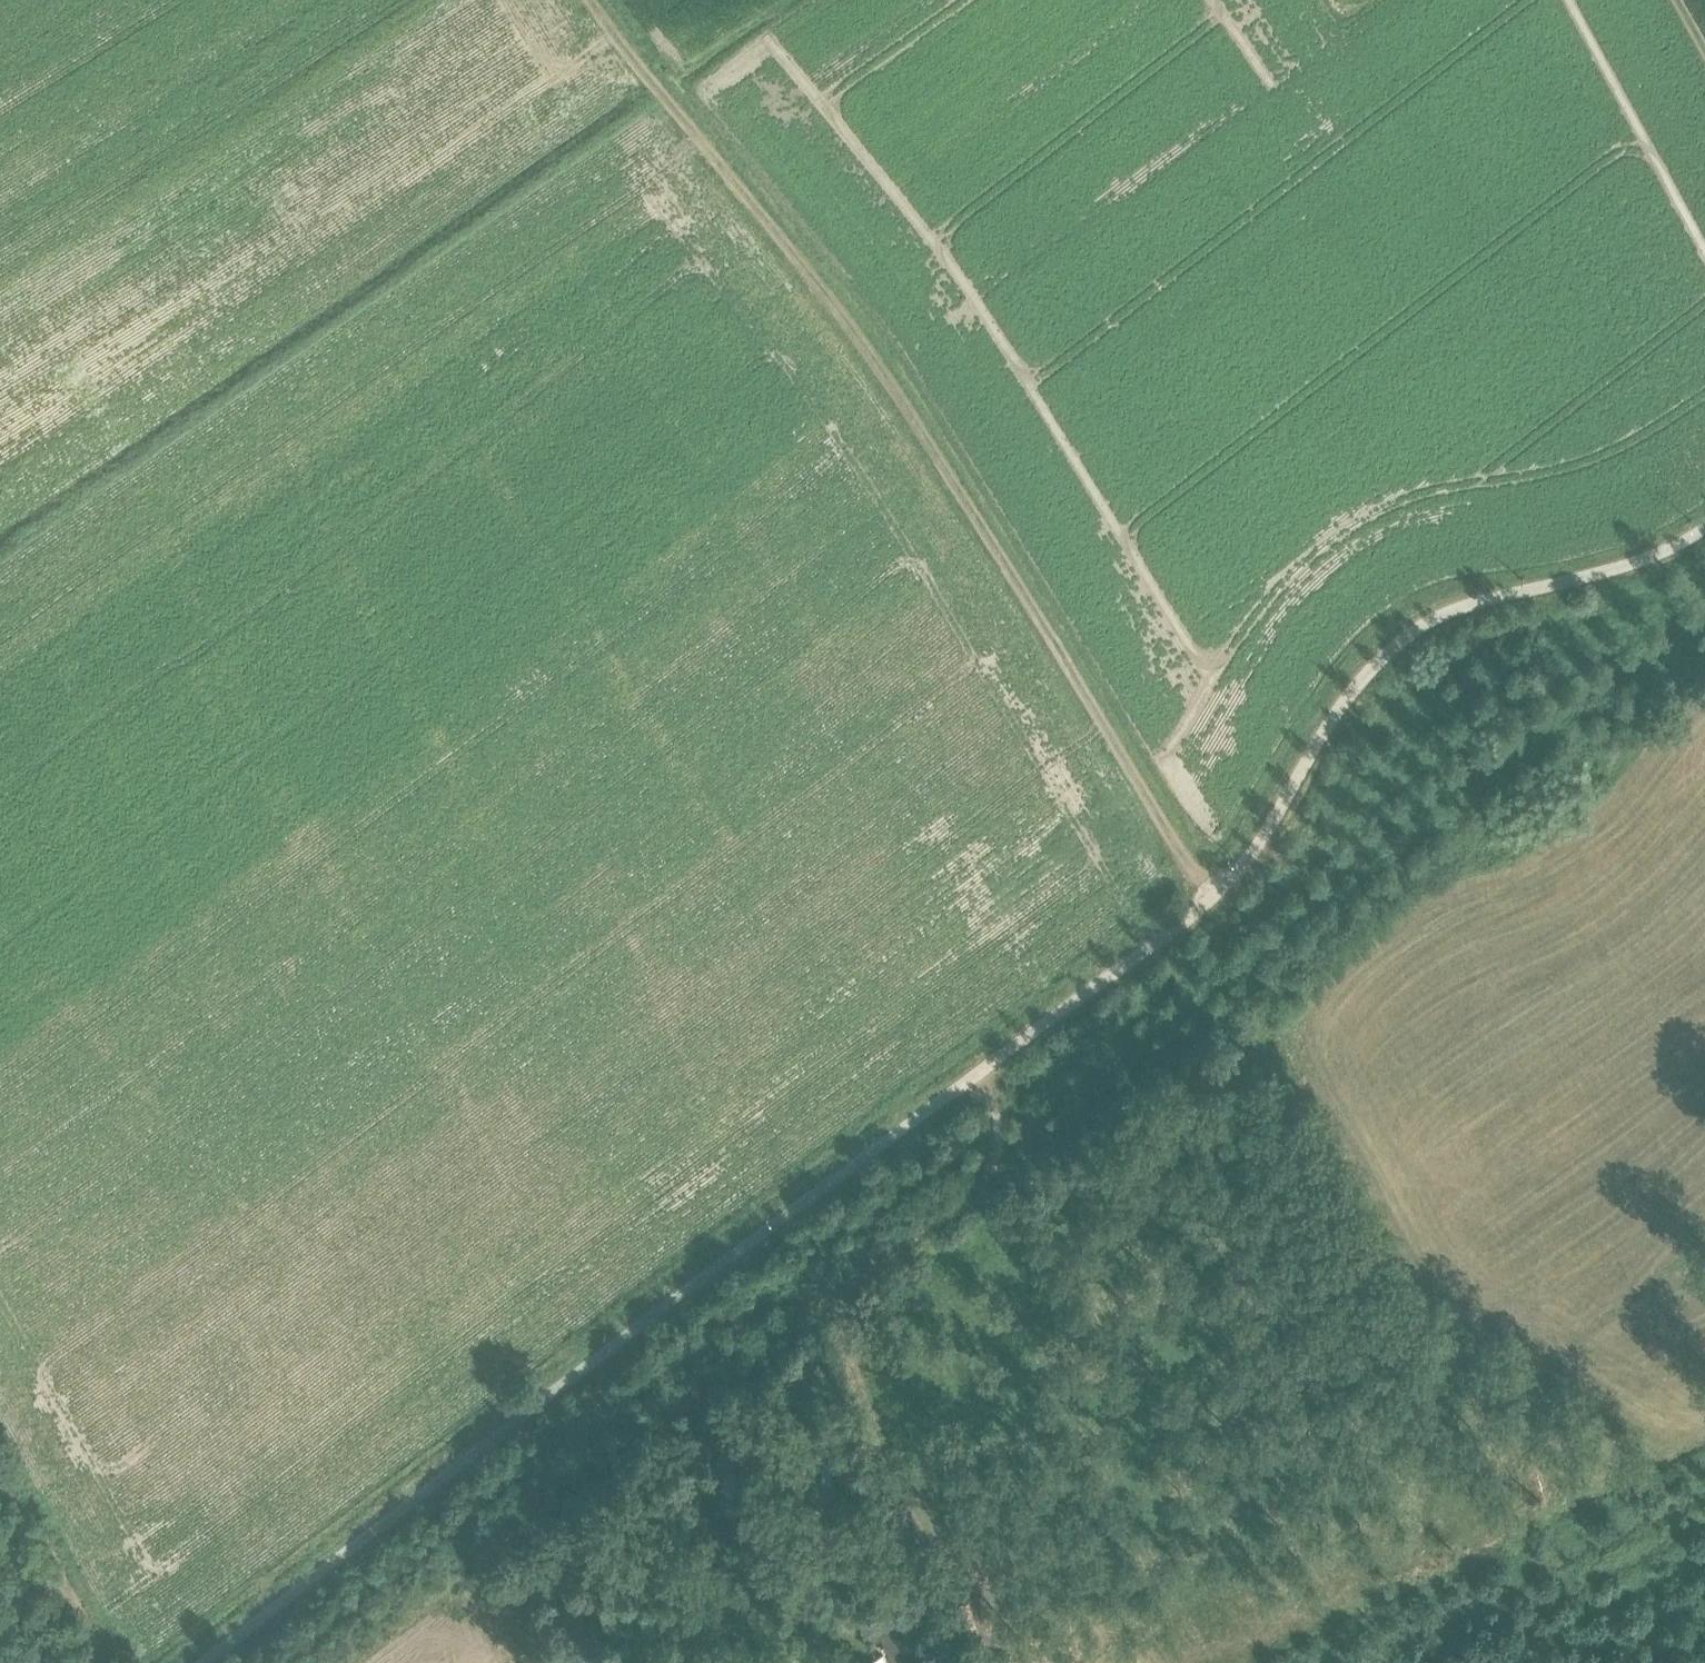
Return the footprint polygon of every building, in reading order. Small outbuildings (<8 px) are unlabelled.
[(860,1628),(870,1650),(883,1644),(891,1662),(927,1662),(902,1609),(860,1628)]
